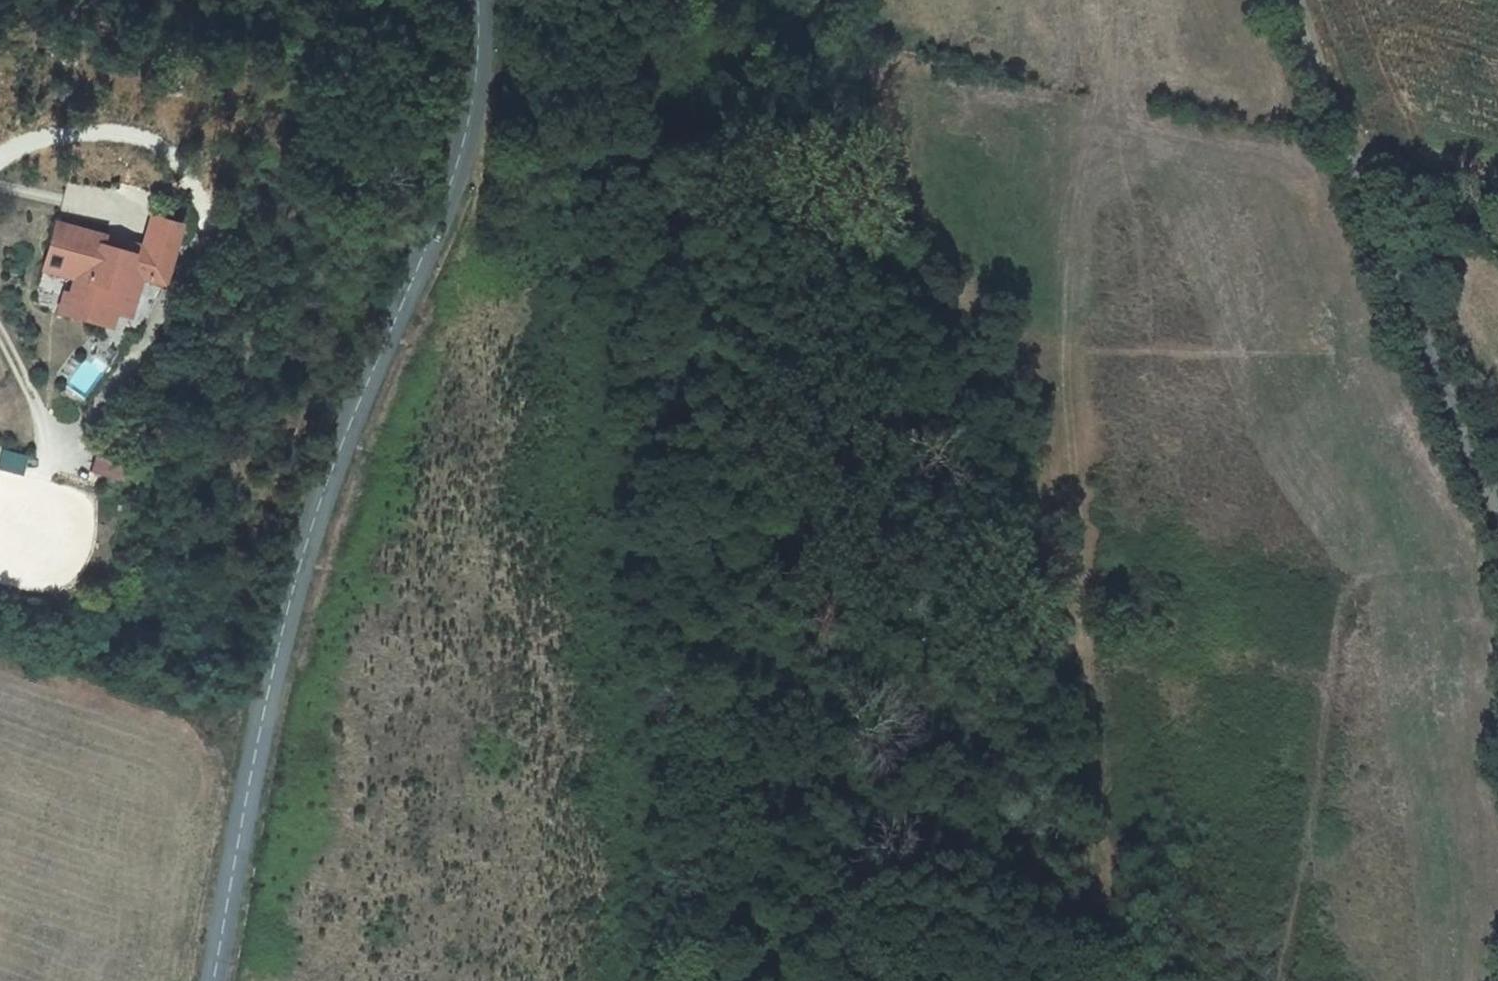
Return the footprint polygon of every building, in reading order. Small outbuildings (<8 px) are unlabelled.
[(132,256),(94,245),(91,254),(130,265),(158,274),(170,234),(141,226),(132,256)] [(94,245),(47,231),(40,255),(55,260),(49,281),(65,286),(56,316),(85,324),(87,316),(103,320),(118,325),(129,286),(152,293),(158,274),(130,265),(91,254),(94,245)] [(34,277),(49,281),(55,260),(40,255),(34,277)] [(83,330),(98,335),(103,320),(87,316),(85,324),(83,330)] [(25,469),(28,446),(0,444),(0,466),(25,469)]
